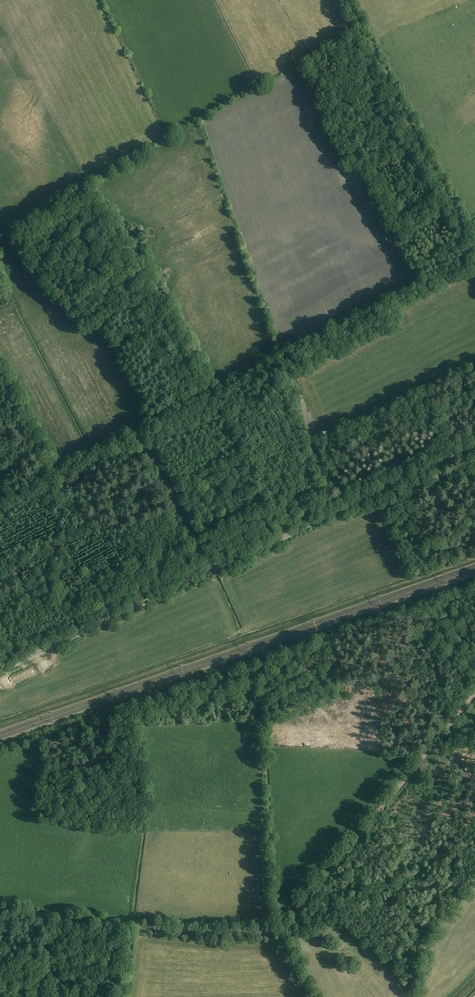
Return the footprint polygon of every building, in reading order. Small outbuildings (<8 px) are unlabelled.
[(6,683),(8,688),(20,682),(17,677),(6,683)]
